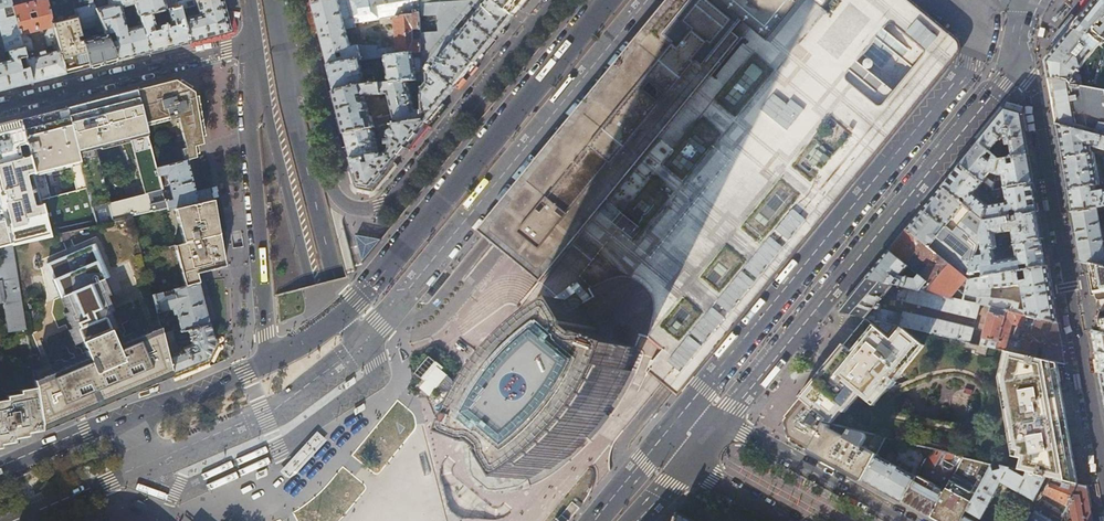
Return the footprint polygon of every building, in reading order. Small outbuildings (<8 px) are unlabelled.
[(5,52),(8,51),(10,60),(0,62),(0,90),(12,87),(32,82),(19,34),(12,6),(11,0),(0,0),(0,31),(5,52)] [(12,6),(19,34),(24,33),(48,26),(53,25),(46,0),(34,0),(12,6)] [(53,25),(65,74),(66,73),(72,72),(78,70),(89,68),(82,40),(79,30),(74,8),(71,0),(46,0),(53,25)] [(93,3),(104,30),(105,33),(116,61),(136,55),(149,52),(141,24),(126,28),(120,6),(134,3),(137,15),(139,16),(139,15),(151,12),(158,10),(161,10),(168,8),(179,5),(178,0),(92,0),(93,3)] [(226,13),(223,0),(179,0),(178,0),(179,5),(189,42),(231,31),(230,29),(226,13)] [(422,52),(420,4),(420,0),(327,0),(312,3),(320,35),(328,66),(359,60),(385,57),(422,52)] [(489,0),(460,0),(420,4),(422,52),(422,68),(427,63),(447,39),(463,19),(466,15),(473,7),(479,12),(489,0)] [(479,12),(472,20),(495,39),(502,30),(514,15),(497,0),(489,0),(479,12)] [(544,278),(550,270),(556,263),(589,290),(591,288),(610,280),(620,279),(629,280),(637,282),(644,286),(649,291),(652,298),(654,305),(654,313),(649,340),(652,343),(656,346),(662,351),(655,361),(652,360),(649,368),(676,390),(715,342),(889,132),(945,64),(948,58),(949,51),(949,46),(947,40),(946,37),(901,0),(676,0),(647,34),(569,129),(485,232),(491,237),(507,251),(541,281),(544,278)] [(514,15),(525,3),(527,0),(497,0),(514,15)] [(1086,12),(1046,61),(1049,79),(1103,89),(1103,0),(1096,0),(1086,12)] [(93,3),(74,8),(79,30),(96,26),(98,32),(104,30),(93,3)] [(189,42),(179,5),(168,8),(171,22),(155,26),(151,12),(139,15),(139,16),(141,24),(149,52),(165,48),(189,42)] [(234,26),(231,11),(226,13),(230,29),(233,28),(234,26)] [(469,24),(463,19),(447,39),(475,63),(483,53),(495,39),(472,20),(469,24)] [(53,25),(48,26),(46,35),(47,46),(52,45),(53,49),(55,51),(30,57),(31,55),(30,51),(34,50),(30,38),(24,33),(19,34),(32,82),(46,78),(47,78),(57,76),(65,74),(53,25)] [(97,36),(82,40),(89,68),(92,67),(116,61),(105,33),(98,34),(97,36)] [(455,87),(465,75),(475,63),(447,39),(427,63),(455,87)] [(422,68),(422,52),(385,57),(389,83),(407,81),(416,80),(423,80),(422,68)] [(364,79),(359,60),(328,66),(331,77),(331,79),(335,92),(361,87),(373,85),(371,78),(364,79)] [(455,87),(427,63),(422,68),(423,80),(423,88),(423,100),(424,120),(426,123),(426,122),(442,102),(455,87)] [(335,92),(331,79),(325,81),(329,94),(335,92)] [(1049,79),(1053,101),(1057,124),(1103,137),(1103,89),(1049,79)] [(197,108),(194,92),(175,80),(170,81),(190,158),(196,156),(195,145),(203,143),(197,108)] [(170,81),(136,90),(156,167),(157,167),(187,159),(190,158),(170,81)] [(361,87),(335,92),(340,114),(341,117),(345,133),(345,134),(424,120),(423,100),(412,101),(407,81),(389,83),(373,85),(361,87)] [(79,105),(67,108),(98,224),(133,216),(133,215),(167,208),(157,167),(156,167),(136,90),(116,95),(103,99),(79,105)] [(429,125),(445,105),(442,102),(426,122),(429,125)] [(59,110),(33,116),(20,119),(34,171),(42,203),(51,235),(54,235),(54,233),(98,224),(67,108),(59,110)] [(979,142),(978,142),(1000,160),(1028,155),(1026,141),(1021,114),(1005,110),(979,142)] [(345,133),(341,117),(335,119),(340,135),(345,133)] [(13,244),(51,235),(42,203),(37,204),(37,201),(37,198),(36,195),(35,192),(34,189),(33,186),(31,183),(30,180),(28,178),(27,172),(34,171),(20,119),(0,125),(0,245),(12,242),(13,244)] [(406,146),(426,123),(424,120),(345,134),(354,165),(359,184),(364,185),(372,187),(376,182),(393,162),(406,146)] [(409,149),(429,125),(426,123),(406,146),(409,149)] [(1057,124),(1062,156),(1065,171),(1068,190),(1097,186),(1100,186),(1095,153),(1093,154),(1092,148),(1095,148),(1103,150),(1103,137),(1057,124)] [(996,174),(1000,160),(978,142),(960,165),(982,183),(992,191),(994,182),(988,181),(991,172),(994,173),(993,178),(995,178),(996,174)] [(1031,173),(1028,155),(1000,160),(996,174),(1002,175),(1002,182),(994,182),(992,191),(1005,188),(1033,183),(1031,173)] [(198,202),(187,159),(157,167),(167,208),(176,207),(198,202)] [(380,184),(396,164),(393,162),(376,182),(380,184)] [(359,184),(354,165),(346,167),(351,187),(357,190),(363,191),(364,185),(359,184)] [(974,194),(982,183),(960,165),(942,187),(960,202),(961,200),(960,199),(961,197),(964,197),(966,199),(967,201),(964,205),(984,221),(988,206),(974,194)] [(1036,198),(1033,183),(1005,188),(1007,194),(1008,203),(988,206),(984,221),(1011,217),(1018,215),(1038,212),(1036,198)] [(212,196),(220,194),(218,184),(210,186),(212,196)] [(1068,190),(1071,205),(1072,213),(1103,207),(1103,191),(1098,192),(1097,186),(1068,190)] [(964,205),(960,202),(942,187),(907,230),(969,280),(970,275),(975,257),(979,241),(984,221),(964,205)] [(213,199),(198,202),(176,207),(185,242),(142,253),(152,294),(198,283),(196,273),(203,271),(218,267),(225,265),(220,240),(213,199)] [(1072,213),(1076,236),(1081,262),(1089,264),(1103,268),(1103,246),(1098,212),(1103,211),(1103,207),(1072,213)] [(1041,225),(1038,212),(1018,215),(1019,221),(1012,222),(1011,217),(984,221),(979,241),(982,243),(983,250),(994,248),(998,247),(995,234),(1012,231),(1015,244),(1043,239),(1041,225)] [(133,216),(98,224),(54,233),(54,235),(51,235),(13,244),(26,328),(35,386),(42,430),(77,415),(128,393),(172,374),(161,333),(152,294),(142,253),(133,216)] [(907,230),(889,251),(928,282),(922,291),(964,301),(969,280),(907,230)] [(1045,251),(1043,239),(1015,244),(1017,258),(1019,271),(1020,271),(1019,266),(1020,264),(1022,265),(1027,264),(1028,270),(1048,266),(1045,251)] [(13,244),(12,242),(0,245),(0,280),(1,283),(0,284),(0,301),(3,301),(8,330),(26,328),(13,244)] [(997,262),(994,248),(983,250),(984,256),(975,257),(970,275),(974,275),(974,274),(983,272),(984,277),(992,276),(1018,271),(1019,271),(1017,258),(997,262)] [(889,251),(867,278),(911,288),(922,291),(928,282),(889,251)] [(1089,264),(1081,262),(1082,267),(1082,269),(1083,270),(1084,271),(1085,272),(1086,273),(1088,273),(1089,273),(1091,273),(1089,264)] [(550,270),(544,278),(576,298),(577,298),(579,299),(580,299),(581,301),(583,303),(589,299),(593,297),(589,290),(556,263),(550,270)] [(1089,264),(1091,273),(1096,301),(1103,300),(1103,268),(1089,264)] [(1054,301),(1048,266),(1028,270),(1025,270),(1027,280),(1020,281),(1018,271),(992,276),(992,288),(1009,288),(1022,285),(1026,312),(1027,315),(1058,323),(1054,301)] [(992,288),(992,276),(984,277),(969,280),(964,301),(974,303),(976,297),(978,297),(978,304),(981,305),(992,307),(992,299),(992,288)] [(907,302),(911,288),(867,278),(839,312),(847,314),(856,316),(869,319),(901,326),(903,316),(881,310),(881,308),(876,306),(883,299),(898,299),(907,302)] [(591,288),(589,290),(593,297),(589,299),(583,303),(599,329),(598,332),(606,338),(608,337),(637,348),(639,342),(641,337),(649,340),(654,313),(654,305),(652,298),(649,291),(644,286),(637,282),(629,280),(620,279),(610,280),(591,288)] [(208,320),(198,283),(152,294),(161,333),(175,329),(174,323),(167,325),(165,314),(171,312),(171,308),(171,310),(172,310),(173,311),(174,311),(175,310),(176,313),(177,316),(178,322),(180,328),(181,331),(209,323),(208,320)] [(964,301),(922,291),(911,288),(907,302),(977,319),(981,305),(978,304),(974,303),(964,301)] [(1007,300),(992,299),(992,307),(1007,311),(1027,315),(1026,312),(1018,309),(1019,303),(1007,300)] [(628,370),(637,348),(608,337),(606,338),(598,332),(599,329),(583,303),(563,315),(561,313),(550,321),(535,334),(514,356),(503,371),(495,383),(493,385),(492,387),(491,389),(488,394),(479,412),(483,413),(474,435),(499,444),(502,445),(504,445),(505,444),(509,447),(513,450),(512,452),(512,453),(514,456),(528,480),(548,467),(550,470),(565,458),(577,448),(587,437),(593,430),(598,424),(607,412),(631,371),(628,370)] [(996,349),(1007,311),(992,307),(981,345),(996,349)] [(1058,323),(1027,315),(1007,311),(996,349),(1057,362),(1065,364),(1061,338),(1058,323)] [(905,312),(903,316),(901,326),(929,333),(970,342),(974,328),(905,312)] [(993,464),(1000,466),(1012,469),(1027,473),(1077,485),(1078,485),(1071,445),(1066,416),(1061,385),(1057,362),(996,349),(981,345),(970,342),(929,333),(922,342),(904,328),(893,340),(868,320),(803,399),(829,420),(827,423),(887,438),(905,442),(931,449),(954,455),(963,457),(993,464)] [(1092,329),(1092,331),(1102,333),(1100,322),(1098,323),(1097,324),(1095,326),(1093,327),(1092,329)] [(212,333),(209,323),(181,331),(180,328),(161,333),(172,374),(190,367),(207,359),(215,344),(212,333)] [(492,380),(495,383),(503,371),(514,356),(535,334),(532,331),(521,342),(509,356),(499,369),(492,380)] [(1102,333),(1092,331),(1096,352),(1099,373),(1103,374),(1103,334),(1102,333)] [(430,357),(416,374),(421,378),(426,381),(422,386),(428,391),(432,394),(436,389),(438,391),(441,392),(444,392),(447,391),(449,390),(450,389),(451,386),(452,384),(452,383),(451,379),(449,378),(441,370),(443,368),(435,361),(430,357)] [(35,386),(20,389),(21,393),(7,395),(8,398),(0,400),(0,447),(1,447),(1,443),(15,441),(14,438),(28,435),(28,432),(41,430),(35,386)] [(826,422),(827,423),(829,420),(803,399),(795,409),(787,420),(790,440),(804,448),(809,451),(826,422)] [(877,455),(887,438),(827,423),(826,422),(809,451),(851,474),(864,481),(877,455)] [(324,441),(318,435),(283,471),(289,476),(324,441)] [(877,455),(864,481),(876,487),(903,502),(917,475),(923,465),(931,449),(905,442),(893,464),(877,455)] [(949,464),(954,455),(931,449),(923,465),(931,469),(928,474),(942,483),(942,488),(917,475),(903,502),(927,516),(930,517),(957,468),(949,464)] [(993,464),(963,457),(957,468),(930,517),(937,520),(963,520),(991,467),(993,464)] [(1001,470),(993,472),(991,467),(963,520),(981,520),(1002,483),(1034,500),(1042,486),(1047,489),(1044,494),(1065,505),(1062,513),(1040,502),(1030,520),(1061,520),(1064,514),(1077,485),(1027,473),(1024,478),(1012,471),(1012,469),(1000,466),(1001,470)] [(1087,487),(1078,485),(1077,485),(1064,514),(1065,520),(1093,520),(1087,487)] [(580,508),(577,505),(572,501),(558,519),(557,518),(555,520),(569,520),(580,508)] [(679,513),(676,511),(667,520),(676,520),(679,513)] [(679,513),(676,520),(694,520),(680,513),(679,513)]
